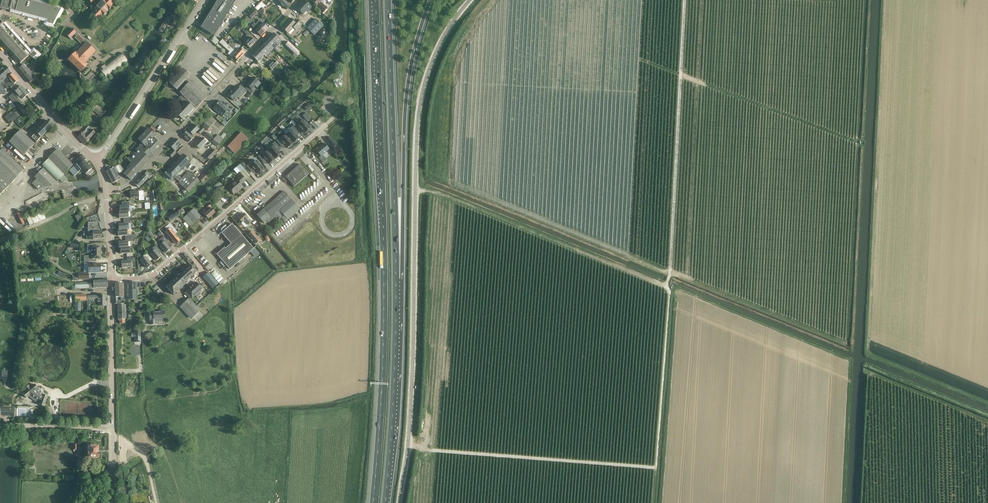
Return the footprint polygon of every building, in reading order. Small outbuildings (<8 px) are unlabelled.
[(16,0),(1,0),(0,5),(0,7),(10,10),(11,9),(15,11),(47,20),(46,26),(54,28),(65,7),(43,1),(41,0),(18,0),(16,0)] [(101,16),(102,16),(103,16),(108,11),(104,7),(105,6),(104,5),(107,2),(105,0),(105,1),(104,0),(99,5),(103,8),(99,12),(98,12),(97,13),(101,16)] [(108,11),(112,7),(111,6),(114,3),(112,0),(105,0),(107,2),(104,5),(105,6),(104,7),(108,11)] [(236,0),(218,0),(202,26),(204,27),(203,29),(214,36),(236,0)] [(284,0),(277,0),(278,1),(278,2),(286,9),(290,5),(284,0)] [(312,7),(308,4),(304,0),(300,5),(301,5),(297,9),(297,8),(296,9),(303,15),(306,11),(307,12),(312,7)] [(311,0),(317,6),(324,12),(327,9),(320,2),(322,0),(311,0)] [(103,8),(99,5),(95,9),(96,10),(92,13),(98,19),(101,16),(97,13),(98,12),(99,12),(103,8)] [(251,19),(258,13),(254,9),(248,15),(251,19)] [(174,19),(168,15),(158,30),(163,34),(174,19)] [(288,34),(293,28),(296,30),(301,25),(296,20),(293,23),(289,19),(286,22),(287,22),(282,28),(288,34)] [(315,19),(307,29),(314,36),(323,26),(315,19)] [(36,49),(31,54),(0,20),(0,41),(4,46),(3,47),(8,52),(9,51),(13,56),(12,57),(17,62),(18,61),(20,64),(29,55),(35,60),(41,55),(36,49)] [(256,24),(264,32),(268,28),(263,23),(262,23),(259,20),(257,23),(256,24)] [(255,31),(257,33),(261,36),(264,32),(256,24),(254,23),(251,26),(255,29),(256,27),(258,29),(255,31)] [(324,28),(316,37),(319,40),(325,33),(326,30),(324,28)] [(72,29),(66,35),(70,39),(76,33),(72,29)] [(243,42),(246,45),(249,48),(255,42),(248,37),(250,34),(246,30),(246,31),(244,29),(242,31),(244,33),(247,35),(245,37),(247,39),(243,42)] [(252,56),(255,59),(258,62),(264,55),(266,57),(281,41),(273,33),(252,56)] [(214,36),(211,41),(216,46),(220,42),(214,36)] [(227,44),(231,48),(236,52),(238,50),(237,50),(238,48),(236,46),(235,45),(233,43),(234,42),(232,39),(231,40),(227,44)] [(222,40),(219,43),(229,51),(230,52),(228,54),(230,56),(232,58),(233,57),(234,58),(238,61),(241,57),(236,52),(231,48),(227,44),(222,40)] [(87,43),(81,49),(76,54),(75,53),(69,60),(81,72),(87,65),(85,63),(96,52),(87,43)] [(236,52),(241,57),(245,53),(240,48),(238,50),(236,52)] [(144,50),(134,65),(137,68),(148,52),(144,50)] [(127,61),(121,52),(99,69),(106,78),(127,61)] [(268,66),(272,70),(278,63),(274,60),(268,66)] [(35,79),(24,65),(18,69),(30,83),(35,79)] [(0,70),(0,74),(5,79),(12,73),(5,66),(0,70)] [(183,69),(169,84),(177,90),(190,75),(183,69)] [(11,88),(14,85),(18,81),(13,73),(8,78),(10,81),(4,85),(6,88),(9,86),(11,88)] [(247,85),(250,88),(252,90),(255,86),(257,87),(260,84),(253,78),(247,85)] [(180,93),(197,108),(207,97),(190,82),(180,93)] [(236,86),(228,95),(234,101),(238,97),(240,99),(247,91),(241,85),(238,88),(236,86)] [(23,99),(27,95),(28,94),(21,86),(8,97),(19,110),(24,105),(17,97),(20,95),(23,99)] [(194,109),(190,105),(180,96),(177,100),(183,105),(179,109),(187,116),(194,109)] [(220,101),(214,108),(214,109),(217,112),(217,111),(223,116),(228,110),(231,112),(234,109),(228,103),(225,106),(220,101)] [(309,104),(304,108),(308,112),(312,108),(309,104)] [(98,105),(94,110),(101,117),(106,112),(98,105)] [(183,120),(187,116),(179,109),(175,113),(183,120)] [(17,110),(13,113),(12,111),(5,117),(10,124),(11,123),(12,124),(13,123),(12,122),(21,115),(17,110)] [(303,116),(307,122),(311,119),(306,113),(303,116)] [(297,126),(304,133),(305,133),(306,134),(309,131),(308,130),(310,128),(304,120),(297,126)] [(52,126),(46,121),(35,132),(36,133),(31,138),(36,142),(52,126)] [(194,124),(188,131),(193,136),(199,129),(194,125),(194,124)] [(286,135),(293,143),(294,143),(297,141),(296,140),(299,138),(295,134),(297,132),(293,126),(290,129),(292,130),(286,135)] [(89,127),(78,137),(85,144),(89,140),(95,134),(89,127)] [(140,146),(127,159),(126,161),(130,165),(129,167),(137,174),(150,160),(148,158),(153,153),(153,154),(162,145),(154,138),(156,136),(148,128),(138,140),(143,145),(141,147),(140,146)] [(35,144),(21,130),(20,130),(9,142),(24,156),(35,144)] [(194,138),(185,130),(181,134),(183,136),(182,136),(189,142),(194,138)] [(241,132),(227,147),(235,154),(249,140),(241,132)] [(204,136),(199,142),(195,145),(199,149),(199,148),(200,149),(202,147),(201,146),(208,139),(211,141),(213,139),(206,133),(204,136)] [(217,147),(223,139),(218,134),(211,142),(217,147)] [(293,143),(286,135),(280,140),(279,138),(276,141),(281,146),(283,144),(287,148),(290,146),(290,147),(293,145),(292,144),(293,143)] [(331,137),(326,141),(332,148),(337,144),(331,137)] [(182,145),(176,139),(169,145),(174,149),(178,145),(180,147),(182,145)] [(268,151),(275,159),(275,158),(276,159),(279,157),(278,156),(280,154),(277,149),(279,147),(274,142),(272,144),(273,146),(268,151)] [(315,150),(319,154),(321,156),(329,149),(323,143),(321,145),(315,150)] [(2,149),(0,151),(0,196),(24,171),(2,149)] [(57,182),(59,179),(62,183),(68,180),(69,178),(64,174),(73,165),(71,163),(58,149),(49,158),(49,159),(41,166),(57,182)] [(209,160),(216,153),(213,149),(206,157),(209,160)] [(275,159),(268,151),(262,156),(260,154),(258,156),(262,162),(265,159),(269,164),(271,162),(272,163),(275,160),(274,159),(275,159)] [(71,169),(76,174),(81,170),(81,169),(88,164),(85,161),(86,160),(82,155),(77,159),(78,160),(76,161),(78,163),(74,166),(71,169)] [(170,167),(178,175),(190,162),(183,155),(170,167)] [(246,166),(251,172),(253,170),(257,174),(260,172),(260,173),(263,170),(263,169),(257,161),(251,166),(249,164),(246,166)] [(115,168),(107,172),(106,172),(112,184),(119,180),(120,179),(117,172),(120,173),(123,171),(117,162),(113,165),(115,168)] [(81,169),(81,170),(85,174),(88,177),(93,172),(91,169),(92,169),(88,164),(81,169)] [(240,164),(233,170),(237,174),(239,172),(240,173),(244,169),(240,164)] [(299,164),(298,165),(285,177),(294,187),(308,174),(299,164)] [(129,167),(126,169),(123,173),(131,180),(137,174),(129,167)] [(193,189),(182,178),(178,175),(170,167),(165,173),(173,180),(175,178),(179,182),(179,183),(189,193),(193,189)] [(36,180),(33,183),(32,184),(38,190),(58,184),(43,169),(34,178),(36,180)] [(148,178),(149,178),(152,175),(147,171),(135,184),(139,188),(148,178)] [(189,171),(186,174),(182,178),(193,189),(200,181),(189,171)] [(199,179),(202,183),(210,175),(206,172),(199,179)] [(245,180),(242,176),(241,174),(235,179),(236,180),(233,184),(228,188),(227,186),(234,195),(243,187),(240,185),(245,180)] [(219,187),(214,192),(222,201),(225,199),(227,197),(225,194),(228,192),(224,187),(221,190),(219,187)] [(130,192),(131,198),(139,197),(139,201),(144,201),(143,191),(130,192)] [(256,218),(259,222),(261,224),(263,223),(264,224),(267,221),(268,223),(275,217),(276,219),(277,217),(280,220),(281,218),(284,222),(288,220),(300,209),(284,191),(256,215),(258,217),(256,218)] [(129,206),(129,203),(122,203),(123,206),(119,207),(120,212),(129,212),(129,206)] [(202,213),(205,215),(208,219),(215,213),(211,209),(213,207),(211,204),(207,208),(210,211),(208,212),(207,212),(205,210),(202,213)] [(185,213),(183,208),(167,217),(170,222),(185,213)] [(201,217),(197,213),(194,209),(183,219),(190,226),(201,217)] [(129,212),(120,212),(119,212),(119,218),(123,218),(124,222),(130,221),(130,217),(129,217),(128,212),(129,212)] [(245,221),(248,225),(250,223),(247,219),(248,218),(244,214),(238,218),(243,223),(245,221)] [(130,221),(124,222),(124,224),(118,225),(119,230),(128,229),(128,230),(131,229),(131,224),(130,221)] [(93,239),(97,239),(102,239),(104,238),(103,234),(102,234),(102,232),(99,224),(96,225),(95,222),(88,222),(88,235),(93,235),(93,239)] [(170,224),(165,228),(167,231),(166,232),(173,241),(176,244),(180,241),(177,237),(175,234),(177,232),(170,224)] [(254,249),(235,228),(232,224),(221,233),(231,244),(225,249),(224,248),(217,255),(230,270),(254,249)] [(128,229),(119,230),(118,230),(118,236),(125,236),(125,239),(132,238),(131,235),(127,235),(127,230),(128,230),(128,229)] [(252,239),(255,242),(256,244),(260,240),(253,231),(248,235),(249,236),(252,239)] [(164,236),(161,239),(157,242),(162,249),(166,253),(170,249),(167,245),(169,243),(165,238),(164,236)] [(132,238),(125,239),(125,242),(119,242),(119,248),(120,248),(129,248),(129,247),(128,247),(128,242),(132,242),(132,238)] [(91,250),(91,253),(102,253),(100,247),(94,247),(94,244),(87,244),(87,250),(91,250)] [(156,246),(153,248),(149,251),(153,257),(157,261),(161,257),(158,253),(160,251),(156,246)] [(129,248),(120,248),(121,254),(126,253),(127,257),(133,256),(133,253),(130,253),(129,248)] [(101,259),(102,253),(91,253),(91,256),(84,256),(84,262),(95,262),(95,259),(101,259)] [(147,253),(144,256),(140,259),(142,262),(147,268),(152,265),(148,260),(151,258),(147,253)] [(131,261),(134,261),(133,258),(127,258),(127,262),(121,262),(122,268),(131,267),(131,261)] [(88,269),(89,272),(96,272),(101,272),(100,265),(96,265),(96,264),(88,264),(88,268),(88,269)] [(191,266),(187,269),(193,275),(197,272),(194,268),(196,266),(194,264),(191,266)] [(214,267),(209,271),(216,280),(222,275),(214,267)] [(187,269),(182,274),(188,280),(193,275),(187,269)] [(188,280),(182,274),(177,278),(184,285),(185,284),(184,283),(188,280)] [(176,277),(171,282),(179,290),(184,285),(177,278),(176,277)] [(107,279),(94,280),(94,288),(107,287),(107,279)] [(166,287),(169,290),(173,295),(179,290),(171,282),(166,287)] [(189,289),(195,295),(202,289),(195,282),(189,289)] [(127,283),(127,299),(137,299),(137,283),(127,283)] [(123,301),(124,284),(117,284),(115,284),(114,285),(114,297),(114,304),(115,304),(120,304),(124,304),(124,301),(123,301)] [(189,299),(181,307),(191,318),(200,310),(190,300),(195,295),(189,289),(184,293),(189,299)] [(87,296),(87,301),(88,310),(93,310),(92,306),(107,306),(107,296),(87,296)] [(126,305),(123,305),(118,305),(118,321),(119,321),(119,324),(125,324),(125,319),(126,319),(126,305)] [(165,320),(164,316),(164,311),(149,312),(150,321),(151,321),(151,324),(156,324),(158,324),(158,320),(165,320)] [(26,391),(23,394),(26,398),(28,396),(32,393),(41,400),(40,404),(40,405),(44,407),(48,396),(43,395),(37,387),(37,386),(36,385),(35,385),(35,384),(31,388),(29,385),(25,389),(27,391),(26,391)] [(1,416),(10,416),(10,417),(15,417),(15,409),(1,409),(1,416)] [(85,445),(85,450),(88,450),(88,461),(93,461),(93,458),(99,458),(99,445),(93,445),(88,445),(85,445)]
